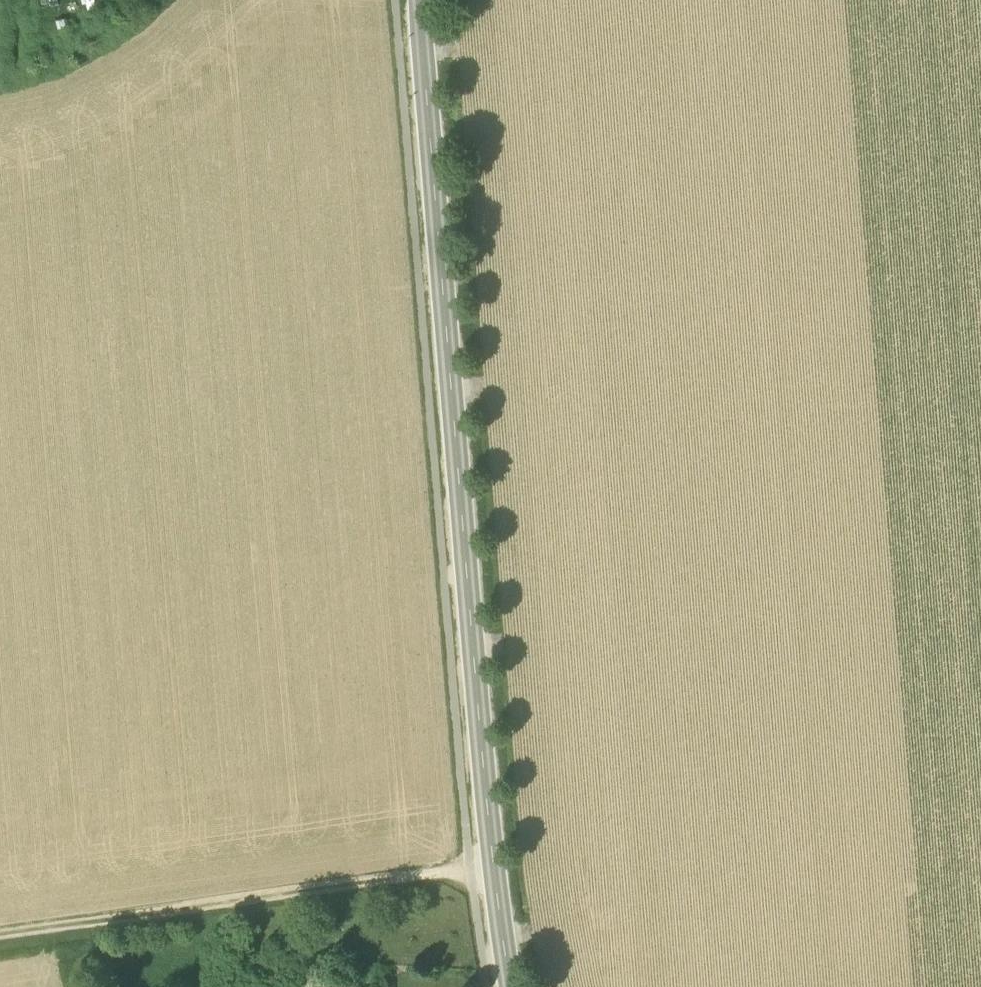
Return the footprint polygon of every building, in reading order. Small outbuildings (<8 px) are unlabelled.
[(303,982),(314,983),(315,965),(305,964),(303,982)]
